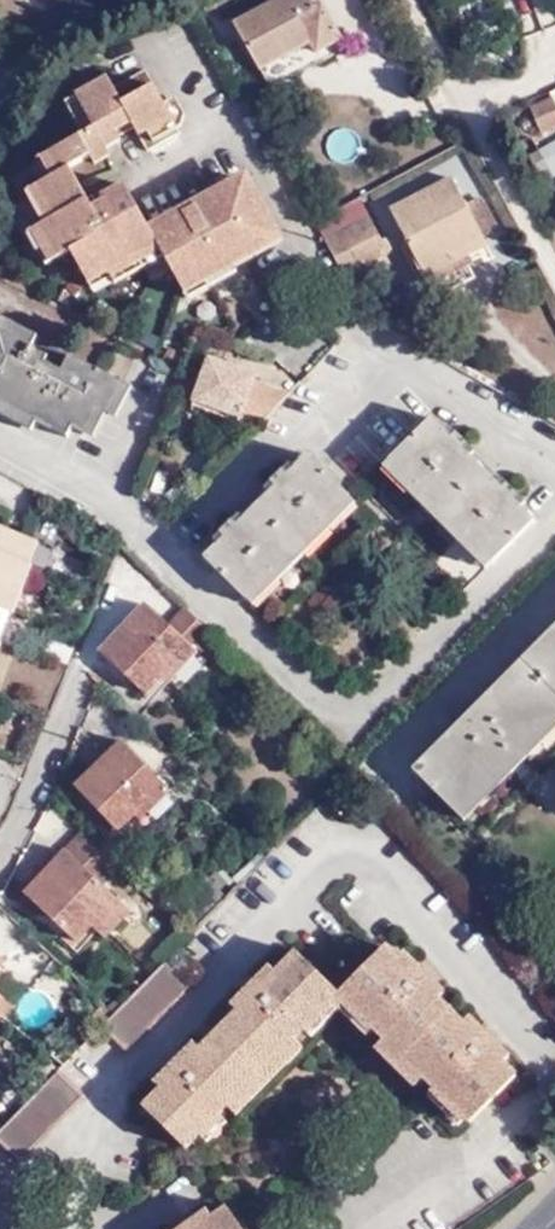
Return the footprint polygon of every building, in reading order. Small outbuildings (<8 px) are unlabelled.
[(345,38),(324,0),(275,0),(235,21),(262,70),(303,45),(301,41),(310,35),(320,52),(345,38)] [(303,45),(262,70),(273,88),(349,45),(345,38),(320,52),(310,35),(301,41),(303,45)] [(151,145),(183,130),(180,124),(169,103),(150,66),(119,79),(115,70),(78,88),(81,93),(98,126),(88,132),(53,150),(62,170),(53,174),(42,180),(60,214),(49,220),(44,221),(60,251),(71,246),(84,272),(111,260),(113,266),(136,255),(161,242),(166,254),(181,281),(207,268),(234,255),(258,244),(264,254),(289,241),(252,167),(149,218),(128,180),(107,191),(109,195),(93,203),(74,164),(97,153),(101,160),(113,155),(110,147),(127,139),(123,128),(139,121),(151,145)] [(88,132),(98,126),(81,93),(70,97),(88,132)] [(534,110),(543,131),(554,127),(554,100),(534,110)] [(531,158),(534,165),(554,155),(554,147),(531,158)] [(53,150),(43,154),(53,174),(62,170),(53,150)] [(431,279),(445,272),(475,255),(492,245),(457,178),(395,211),(431,279)] [(42,180),(31,185),(49,220),(60,214),(42,180)] [(370,193),(319,219),(347,270),(367,261),(371,269),(401,252),(370,193)] [(34,226),(49,257),(60,251),(44,221),(34,226)] [(136,255),(141,265),(166,254),(161,242),(136,255)] [(234,255),(240,265),(264,254),(258,244),(234,255)] [(115,272),(118,276),(141,265),(136,255),(113,266),(115,272)] [(207,268),(212,279),(240,265),(234,255),(207,268)] [(454,292),(485,275),(475,255),(445,272),(454,292)] [(111,260),(84,272),(90,284),(115,272),(113,266),(111,260)] [(207,268),(181,281),(186,292),(212,279),(207,268)] [(113,374),(74,356),(77,348),(8,317),(0,334),(0,371),(6,374),(0,387),(0,401),(27,414),(76,437),(81,427),(94,434),(105,410),(98,406),(113,374)] [(206,399),(277,424),(306,394),(266,380),(268,372),(222,356),(206,399)] [(119,415),(133,383),(113,374),(98,406),(105,410),(119,415)] [(437,420),(408,390),(329,469),(359,499),(437,420)] [(21,425),(27,414),(0,401),(0,415),(21,425)] [(401,462),(501,568),(544,526),(525,507),(530,501),(517,489),(514,492),(475,455),(480,451),(467,438),(463,442),(443,422),(401,462)] [(236,537),(215,556),(255,599),(359,499),(329,469),(319,458),(300,476),(296,471),(282,485),(286,489),(248,525),(244,521),(231,531),(236,537)] [(494,574),(501,568),(401,462),(395,468),(494,574)] [(359,499),(255,599),(262,607),(367,507),(359,499)] [(8,608),(34,542),(0,528),(0,629),(8,608)] [(8,608),(19,612),(22,613),(39,566),(37,565),(44,545),(34,542),(8,608)] [(6,644),(19,612),(8,608),(0,629),(0,641),(6,644)] [(210,640),(184,616),(166,635),(143,616),(100,664),(145,704),(138,711),(145,718),(170,690),(195,661),(193,659),(210,640)] [(467,822),(554,734),(554,629),(415,771),(467,822)] [(10,645),(6,644),(0,641),(0,670),(10,645)] [(180,698),(205,670),(195,661),(170,690),(176,695),(180,698)] [(145,718),(151,722),(176,695),(170,690),(145,718)] [(139,827),(162,807),(116,755),(67,798),(109,845),(135,824),(139,827)] [(135,824),(109,845),(115,853),(134,837),(139,842),(170,814),(162,807),(139,827),(135,824)] [(74,953),(82,943),(107,915),(85,896),(102,876),(68,847),(51,866),(47,863),(20,892),(68,933),(61,942),(74,953)] [(90,949),(115,922),(107,915),(82,943),(90,949)] [(470,1124),(514,1079),(502,1066),(487,1052),(495,1046),(483,1034),(476,1041),(463,1029),(448,1014),(435,1002),(443,995),(430,982),(422,989),(409,975),(386,952),(340,998),(384,1040),(423,1077),(470,1124)] [(194,979),(171,956),(118,1009),(106,1020),(130,1043),(194,979)] [(244,1093),(295,1042),(340,998),(300,958),(279,978),(267,989),(259,982),(247,994),(255,1002),(242,1015),(215,1042),(202,1056),(193,1049),(182,1059),(190,1067),(176,1081),(147,1109),(187,1150),(244,1093)] [(430,982),(416,969),(409,975),(422,989),(430,982)] [(267,989),(279,978),(272,971),(259,982),(267,989)] [(255,1002),(247,994),(235,1007),(242,1015),(255,1002)] [(448,1014),(455,1007),(443,995),(435,1002),(448,1014)] [(476,1041),(483,1034),(471,1022),(463,1029),(476,1041)] [(202,1056),(215,1042),(207,1035),(193,1049),(202,1056)] [(376,1047),(416,1084),(423,1077),(384,1040),(376,1047)] [(251,1099),(301,1047),(295,1042),(244,1093),(251,1099)] [(502,1066),(509,1059),(495,1046),(487,1052),(502,1066)] [(176,1081),(190,1067),(182,1059),(168,1073),(176,1081)] [(58,1067),(0,1124),(0,1136),(17,1154),(81,1091),(58,1067)] [(0,1177),(0,1228),(36,1228),(0,1177)] [(232,1207),(217,1216),(201,1227),(195,1218),(180,1228),(181,1228),(246,1228),(232,1207)] [(201,1227),(217,1216),(211,1208),(195,1218),(201,1227)]
